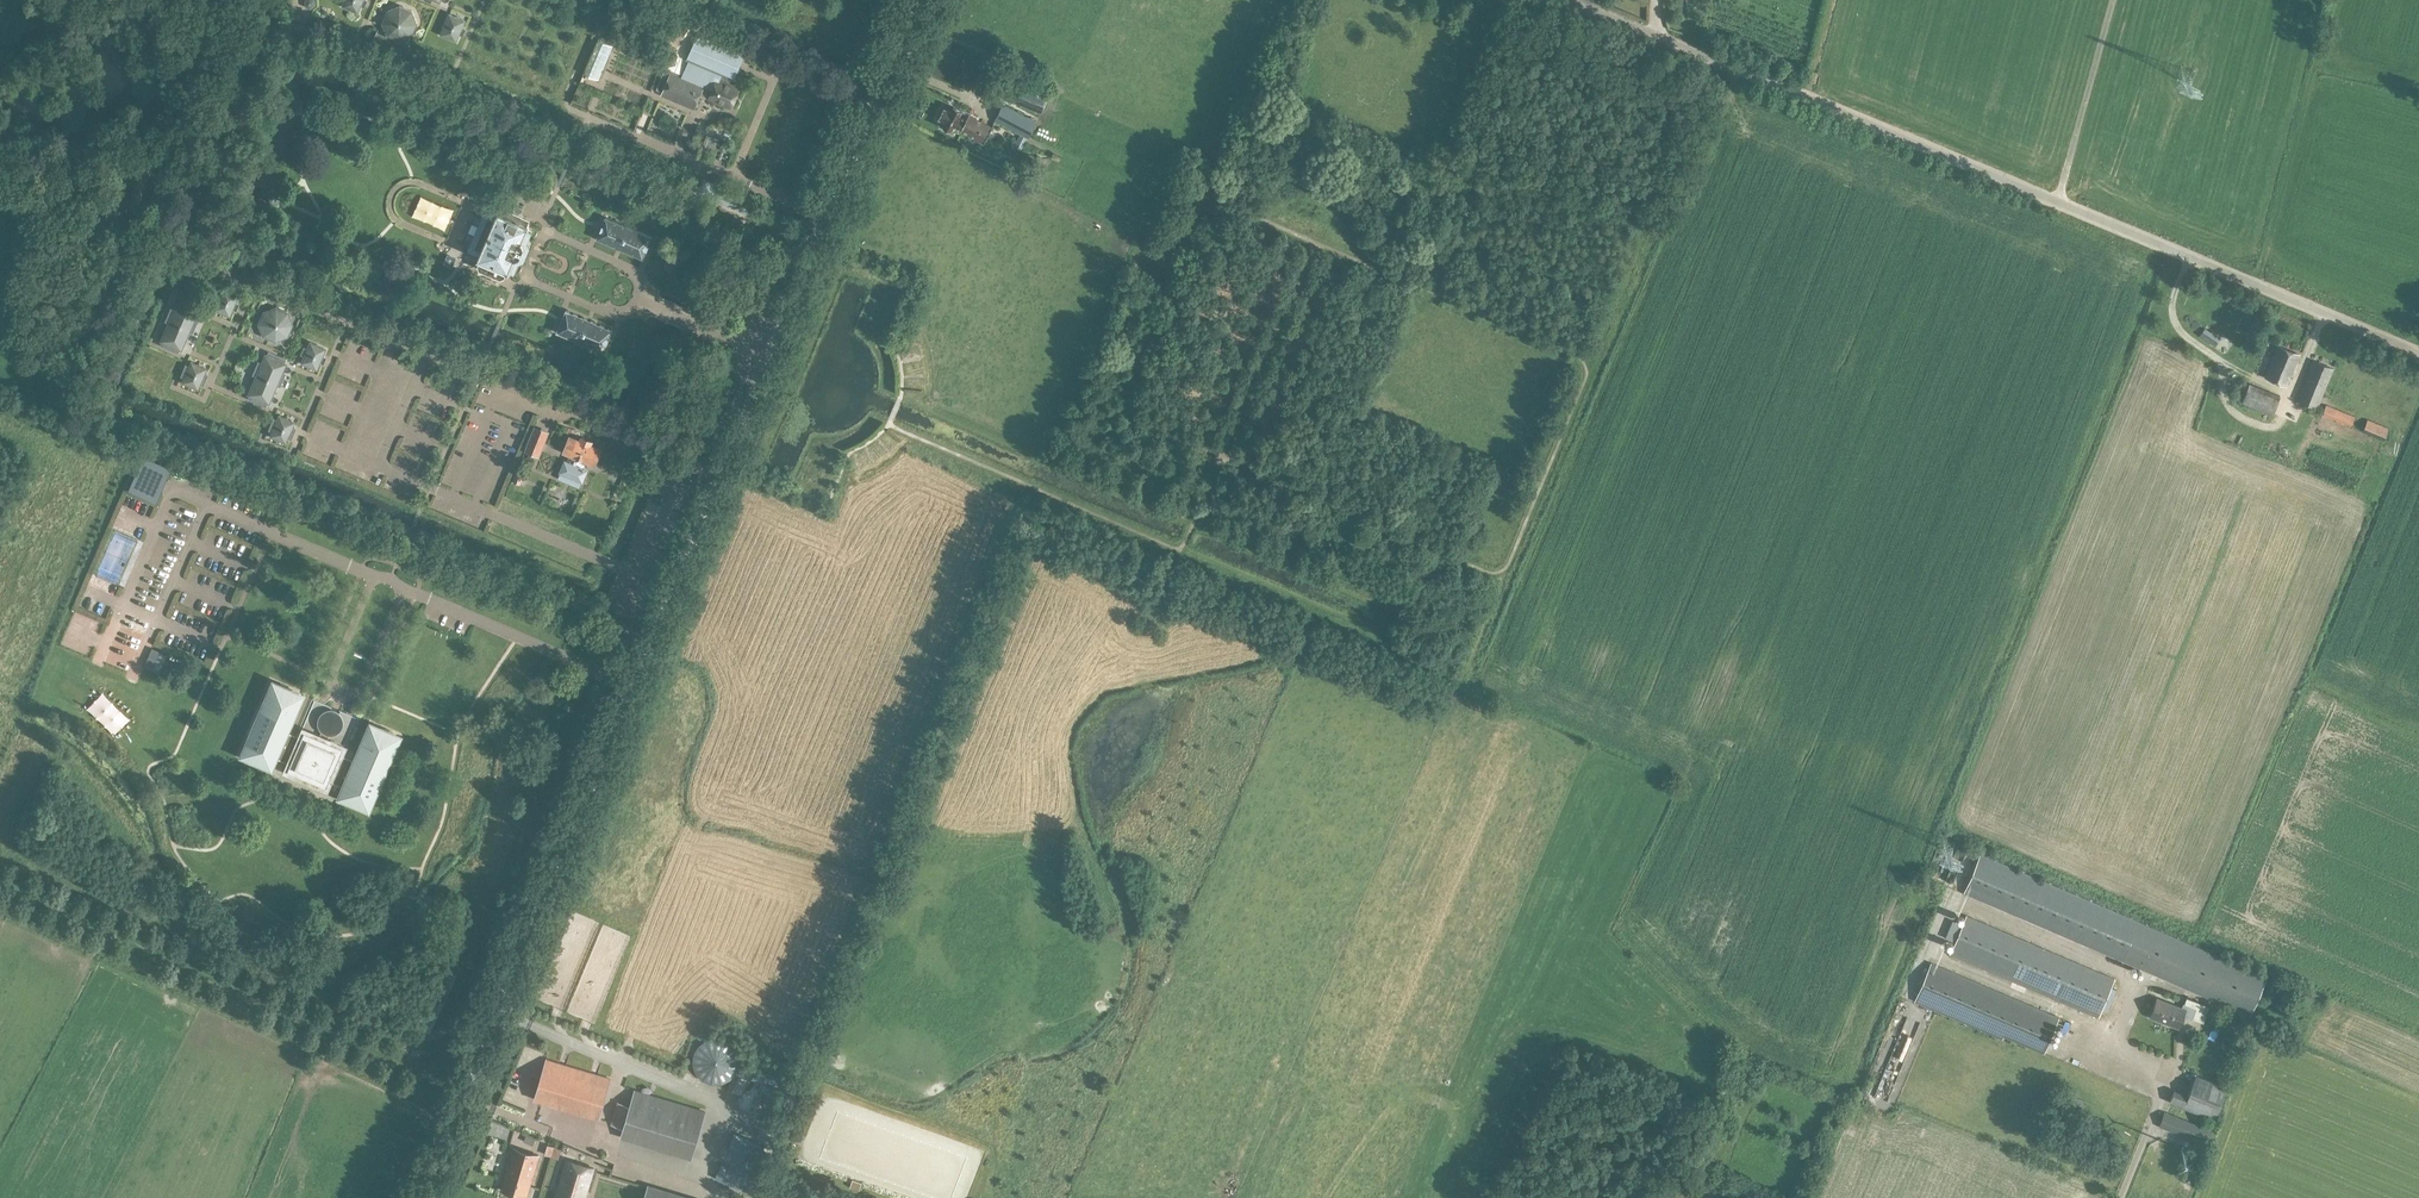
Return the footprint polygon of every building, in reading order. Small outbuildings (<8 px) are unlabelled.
[(342,6),(359,12),(362,5),(365,6),(367,0),(345,0),(342,6)] [(387,33),(378,29),(372,42),(405,56),(407,50),(410,52),(412,47),(409,46),(410,43),(402,40),(408,39),(413,35),(418,22),(413,10),(401,5),(388,9),(383,22),(387,33)] [(450,12),(441,34),(457,41),(460,34),(463,35),(466,28),(463,27),(466,20),(450,12)] [(699,30),(687,57),(689,58),(690,59),(723,73),(731,76),(733,77),(745,51),(730,44),(703,32),(699,30)] [(598,38),(583,72),(598,79),(613,44),(598,38)] [(690,59),(683,74),(705,83),(704,85),(711,87),(713,79),(717,79),(718,77),(721,78),(723,73),(690,59)] [(671,71),(661,94),(695,109),(701,94),(704,87),(704,85),(705,83),(683,74),(671,69),(671,71)] [(723,73),(721,78),(729,81),(731,76),(723,73)] [(712,91),(709,97),(731,106),(740,86),(731,82),(729,81),(721,78),(718,77),(717,79),(712,91)] [(1020,89),(1014,102),(1034,110),(1039,97),(1020,89)] [(1003,104),(995,120),(1026,136),(1035,119),(1003,104)] [(944,107),(938,118),(943,121),(941,125),(952,131),(954,126),(960,130),(968,114),(953,106),(950,110),(944,107)] [(968,114),(960,130),(984,142),(992,126),(968,114)] [(1020,134),(1015,144),(1022,149),(1028,138),(1020,134)] [(1052,158),(1061,162),(1064,156),(1054,152),(1052,158)] [(270,186),(264,189),(262,196),(266,202),(272,204),(278,200),(280,194),(277,188),(270,186)] [(492,211),(484,207),(466,249),(475,252),(474,255),(481,258),(478,264),(481,265),(480,268),(501,277),(502,275),(504,276),(507,269),(510,270),(510,268),(515,270),(519,259),(525,258),(531,244),(528,238),(533,228),(528,226),(529,224),(528,223),(530,218),(502,206),(500,210),(493,207),(492,211)] [(606,215),(597,237),(644,258),(653,236),(606,215)] [(757,262),(765,265),(770,253),(762,250),(757,262)] [(173,274),(167,286),(177,291),(183,278),(173,274)] [(195,276),(190,280),(191,286),(197,289),(202,285),(201,278),(195,276)] [(223,287),(221,292),(213,309),(230,316),(239,293),(223,287)] [(167,322),(159,340),(162,341),(160,345),(177,352),(179,349),(181,349),(189,331),(192,333),(198,320),(194,318),(198,310),(176,301),(173,307),(171,306),(165,321),(167,322)] [(288,336),(293,323),(288,311),(275,306),(263,311),(257,323),(263,336),(275,341),(288,336)] [(566,309),(557,330),(604,350),(613,329),(566,309)] [(2220,337),(2205,327),(2199,335),(2214,345),(2220,337)] [(304,355),(301,362),(316,369),(319,362),(323,363),(325,357),(322,356),(326,347),(310,340),(307,348),(304,346),(301,354),(304,355)] [(2214,346),(2223,352),(2227,346),(2218,340),(2214,346)] [(2264,377),(2287,386),(2300,354),(2277,345),(2264,377)] [(256,376),(248,394),(250,395),(248,399),(265,406),(267,402),(268,403),(276,385),(280,386),(285,373),(282,372),(285,363),(284,363),(285,359),(269,352),(267,355),(265,354),(261,363),(258,362),(252,374),(256,376)] [(188,365),(184,363),(179,375),(183,377),(181,381),(197,388),(199,384),(203,386),(208,374),(204,372),(206,367),(190,360),(188,365)] [(2313,360),(2297,400),(2317,407),(2333,368),(2313,360)] [(2237,387),(2233,397),(2240,399),(2244,390),(2242,389),(2237,387)] [(2355,416),(2326,404),(2322,415),(2351,426),(2355,416)] [(273,418),(268,429),(273,431),(271,436),(285,442),(287,437),(291,439),(295,428),(292,426),(294,422),(279,415),(277,420),(273,418)] [(2389,428),(2367,419),(2362,432),(2384,441),(2389,428)] [(530,433),(524,448),(538,454),(544,438),(530,433)] [(564,461),(560,472),(583,481),(587,470),(584,469),(587,462),(595,465),(602,449),(592,444),(593,441),(581,436),(579,439),(570,435),(563,452),(570,455),(567,462),(564,461)] [(519,453),(522,446),(510,440),(506,447),(519,453)] [(143,455),(127,491),(155,503),(164,484),(171,467),(143,455)] [(516,474),(513,481),(520,484),(523,476),(516,473),(516,474)] [(127,549),(129,540),(118,537),(115,546),(127,549)] [(243,546),(235,544),(234,550),(244,552),(247,541),(244,540),(243,546)] [(208,662),(214,647),(206,644),(200,659),(208,662)] [(147,655),(160,660),(164,652),(151,646),(147,655)] [(160,660),(147,655),(143,664),(156,669),(160,660)] [(316,700),(303,729),(300,736),(286,730),(301,694),(273,682),(265,701),(262,700),(247,734),(250,735),(242,754),(249,757),(248,760),(262,766),(263,763),(270,767),(275,757),(289,763),(286,770),(326,787),(329,780),(343,786),(339,796),(346,799),(345,802),(359,808),(360,805),(368,808),(376,789),(378,791),(393,756),(391,755),(399,736),(370,724),(354,760),(340,754),(356,718),(316,700)] [(1982,854),(1966,892),(2123,960),(2140,922),(1982,854)] [(1953,920),(1945,938),(1954,942),(1949,954),(2098,1018),(2102,1009),(2107,1011),(2117,989),(2111,987),(2115,979),(1966,915),(1962,924),(1953,920)] [(2140,922),(2123,960),(2251,1014),(2267,977),(2140,922)] [(2043,1053),(2043,1052),(2058,1017),(1932,964),(1917,999),(2043,1053)] [(2150,1017),(2178,1027),(2183,1015),(2191,1018),(2195,1008),(2183,1004),(2182,1007),(2157,998),(2150,1017)] [(1879,1038),(1863,1090),(1872,1093),(1873,1089),(1886,1092),(1884,1098),(1892,1101),(1897,1085),(1900,1075),(1904,1076),(1906,1069),(1901,1067),(1911,1032),(1905,1030),(1900,1044),(1879,1038)] [(716,1038),(706,1040),(699,1046),(695,1054),(694,1063),(697,1072),(703,1079),(712,1083),(721,1083),(730,1079),(736,1072),(739,1063),(738,1053),(733,1045),(725,1040),(716,1038)] [(612,1077),(546,1057),(533,1098),(600,1118),(612,1077)] [(2096,1085),(2098,1078),(2087,1073),(2085,1081),(2096,1085)] [(2227,1086),(2195,1074),(2188,1093),(2174,1088),(2169,1102),(2215,1118),(2227,1086)] [(2117,1088),(2094,1084),(2092,1099),(2115,1103),(2117,1088)] [(619,1100),(612,1123),(624,1127),(694,1149),(706,1111),(636,1088),(631,1104),(619,1100)] [(2079,1108),(2082,1098),(2069,1093),(2066,1103),(2079,1108)] [(2163,1111),(2158,1125),(2206,1144),(2212,1129),(2163,1111)] [(539,1154),(514,1147),(502,1189),(526,1197),(539,1154)] [(567,1159),(555,1197),(585,1197),(594,1167),(567,1159)] [(648,1184),(644,1197),(695,1197),(648,1184)]
